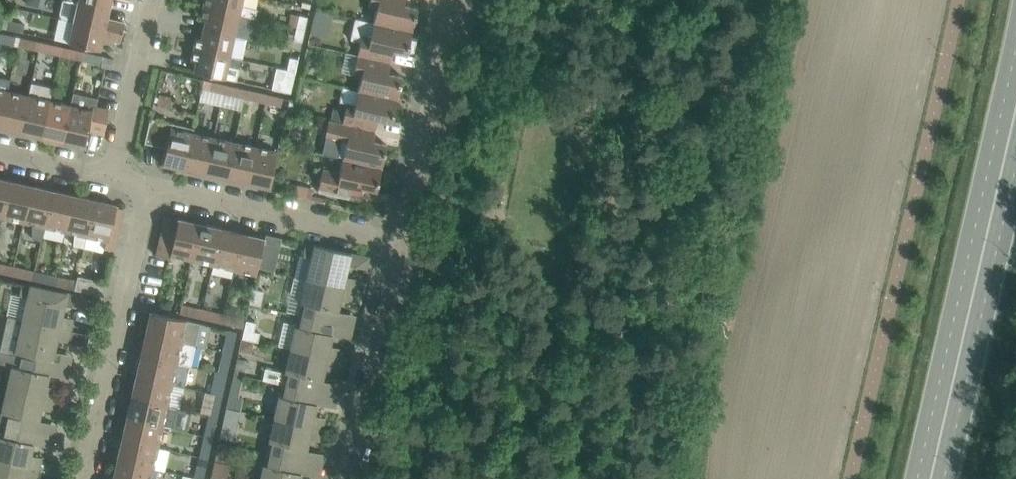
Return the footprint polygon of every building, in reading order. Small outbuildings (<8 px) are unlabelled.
[(79,0),(63,0),(59,18),(73,21),(122,32),(124,22),(106,18),(109,7),(79,0)] [(203,6),(239,14),(255,18),(257,8),(255,8),(257,0),(255,0),(204,0),(203,6)] [(404,0),(369,0),(368,6),(376,8),(373,22),(412,31),(417,8),(403,5),(404,0)] [(203,6),(200,18),(205,19),(203,28),(234,35),(245,38),(250,39),(255,18),(239,14),(203,6)] [(296,27),(305,29),(307,17),(299,15),(296,27)] [(5,28),(21,32),(23,23),(7,19),(0,18),(0,27),(5,28)] [(388,61),(390,62),(390,61),(393,50),(407,54),(407,52),(413,51),(416,38),(411,35),(412,31),(373,22),(355,18),(350,40),(360,42),(357,54),(386,61),(388,61)] [(69,38),(68,42),(100,50),(102,38),(120,42),(122,32),(73,21),(69,38)] [(305,29),(296,27),(293,39),(302,41),(305,29)] [(245,38),(234,35),(203,28),(201,37),(196,36),(193,48),(241,59),(245,38)] [(17,44),(19,37),(5,33),(3,41),(17,44)] [(19,37),(17,44),(32,48),(33,40),(19,37)] [(61,46),(47,43),(45,51),(59,54),(61,46)] [(61,46),(59,54),(74,57),(75,49),(61,46)] [(241,59),(193,48),(190,60),(195,61),(193,71),(236,80),(241,59)] [(103,56),(81,51),(80,59),(101,63),(103,56)] [(390,62),(388,61),(386,61),(357,54),(353,74),(361,76),(358,90),(397,99),(402,76),(387,73),(390,62)] [(103,56),(101,63),(101,65),(104,66),(111,68),(113,58),(103,56)] [(286,69),(295,71),(298,59),(289,57),(286,69)] [(273,79),(271,88),(290,92),(295,71),(286,69),(284,81),(273,79)] [(0,77),(0,121),(7,91),(10,79),(0,77)] [(224,92),(226,84),(211,81),(210,89),(224,92)] [(41,136),(49,100),(52,88),(31,84),(28,95),(20,131),(41,136)] [(226,84),(224,92),(238,95),(240,88),(226,84)] [(346,103),(342,122),(375,130),(377,119),(391,122),(397,99),(358,90),(354,105),(346,103)] [(28,95),(7,91),(0,121),(0,127),(20,131),(28,95)] [(252,98),(266,102),(268,94),(253,91),(252,98)] [(72,93),(70,105),(49,100),(41,136),(62,140),(73,94),(72,93)] [(173,96),(159,93),(156,105),(170,108),(173,96)] [(108,109),(95,106),(97,99),(73,94),(62,140),(84,145),(87,129),(103,133),(108,109)] [(280,105),(282,97),(268,94),(266,102),(280,105)] [(162,163),(184,168),(192,132),(170,127),(171,123),(149,118),(144,143),(165,147),(162,163)] [(329,120),(321,154),(342,158),(381,167),(386,144),(372,141),(375,130),(342,122),(329,120)] [(213,137),(192,132),(184,168),(205,173),(213,137)] [(205,173),(226,177),(234,142),(213,137),(205,173)] [(226,177),(247,182),(255,146),(234,142),(226,177)] [(277,151),(255,146),(247,182),(269,187),(277,151)] [(342,158),(339,172),(322,169),(317,191),(354,199),(357,200),(359,200),(362,187),(376,190),(381,167),(342,158)] [(2,216),(10,180),(0,178),(0,224),(2,216)] [(2,216),(23,221),(31,185),(10,180),(2,216)] [(52,190),(31,185),(23,221),(32,223),(32,238),(41,240),(44,226),(52,190)] [(294,195),(310,199),(311,194),(312,189),(296,185),(294,195)] [(44,226),(65,230),(73,195),(52,190),(44,226)] [(83,248),(86,235),(94,199),(73,195),(65,230),(74,232),(73,245),(83,248)] [(86,235),(105,239),(104,247),(114,250),(123,208),(116,206),(116,204),(94,199),(86,235)] [(170,254),(192,259),(200,223),(178,218),(177,219),(166,217),(164,217),(156,255),(168,258),(169,258),(170,254)] [(221,228),(200,223),(192,259),(213,264),(221,228)] [(213,264),(234,268),(242,233),(221,228),(213,264)] [(264,238),(242,233),(234,268),(256,273),(264,238)] [(264,247),(277,250),(280,239),(266,235),(264,247)] [(310,257),(305,279),(354,290),(356,282),(345,279),(351,253),(305,243),(302,255),(310,257)] [(11,275),(13,267),(0,264),(0,272),(11,275)] [(11,275),(25,278),(27,270),(13,267),(11,275)] [(40,273),(39,281),(53,284),(55,276),(40,273)] [(104,296),(106,282),(77,275),(74,289),(104,296)] [(69,280),(55,276),(53,284),(67,288),(69,280)] [(354,290),(305,279),(297,314),(335,322),(341,296),(352,299),(354,290)] [(27,297),(22,319),(70,330),(72,321),(61,319),(67,293),(21,283),(18,295),(27,297)] [(186,314),(200,318),(202,310),(188,307),(186,314)] [(216,313),(202,310),(200,318),(215,321),(216,313)] [(150,311),(145,333),(194,345),(199,323),(150,311)] [(297,314),(290,349),(338,360),(340,351),(329,349),(335,322),(297,314)] [(243,327),(244,323),(245,320),(231,316),(229,324),(243,327)] [(10,317),(2,351),(14,354),(51,362),(57,336),(68,339),(70,330),(22,319),(10,317)] [(244,328),(242,338),(253,340),(257,341),(260,331),(254,330),(256,321),(245,319),(245,320),(243,328),(244,328)] [(190,366),(194,345),(145,333),(140,355),(190,366)] [(227,337),(224,351),(231,353),(235,338),(227,337)] [(290,349),(282,384),(319,392),(325,366),(336,368),(338,360),(290,349)] [(2,351),(0,351),(0,363),(11,365),(6,389),(54,400),(56,391),(45,389),(51,362),(14,354),(2,351)] [(228,367),(231,353),(224,351),(220,366),(228,367)] [(140,355),(136,376),(171,384),(185,387),(190,366),(140,355)] [(237,358),(234,373),(242,375),(246,360),(237,358)] [(214,371),(209,392),(214,393),(222,395),(227,374),(219,372),(214,371)] [(239,390),(242,375),(234,373),(230,387),(239,390)] [(136,376),(131,397),(166,405),(171,384),(136,376)] [(313,418),(319,392),(282,384),(274,418),(322,429),(324,420),(313,418)] [(0,416),(0,424),(36,432),(42,406),(53,408),(54,400),(6,389),(0,416)] [(211,408),(219,410),(222,395),(214,393),(211,408)] [(131,397),(126,418),(162,426),(171,428),(175,407),(166,405),(131,397)] [(126,418),(121,439),(157,447),(162,426),(126,418)] [(274,418),(266,453),(303,461),(309,435),(320,438),(322,429),(274,418)] [(212,437),(216,423),(208,421),(205,436),(212,437)] [(39,469),(41,460),(30,458),(36,432),(0,424),(0,460),(39,469)] [(222,425),(220,435),(234,438),(237,428),(222,425)] [(209,452),(212,437),(205,436),(201,450),(209,452)] [(121,439),(117,460),(152,468),(157,447),(121,439)] [(260,478),(299,478),(303,461),(266,453),(260,478)] [(26,475),(37,477),(39,469),(0,460),(0,478),(25,478),(26,475)] [(112,478),(150,478),(152,468),(117,460),(112,478)] [(210,477),(220,478),(226,478),(229,465),(225,464),(214,461),(210,477)] [(195,478),(201,478),(203,478),(206,465),(198,464),(195,478)]
